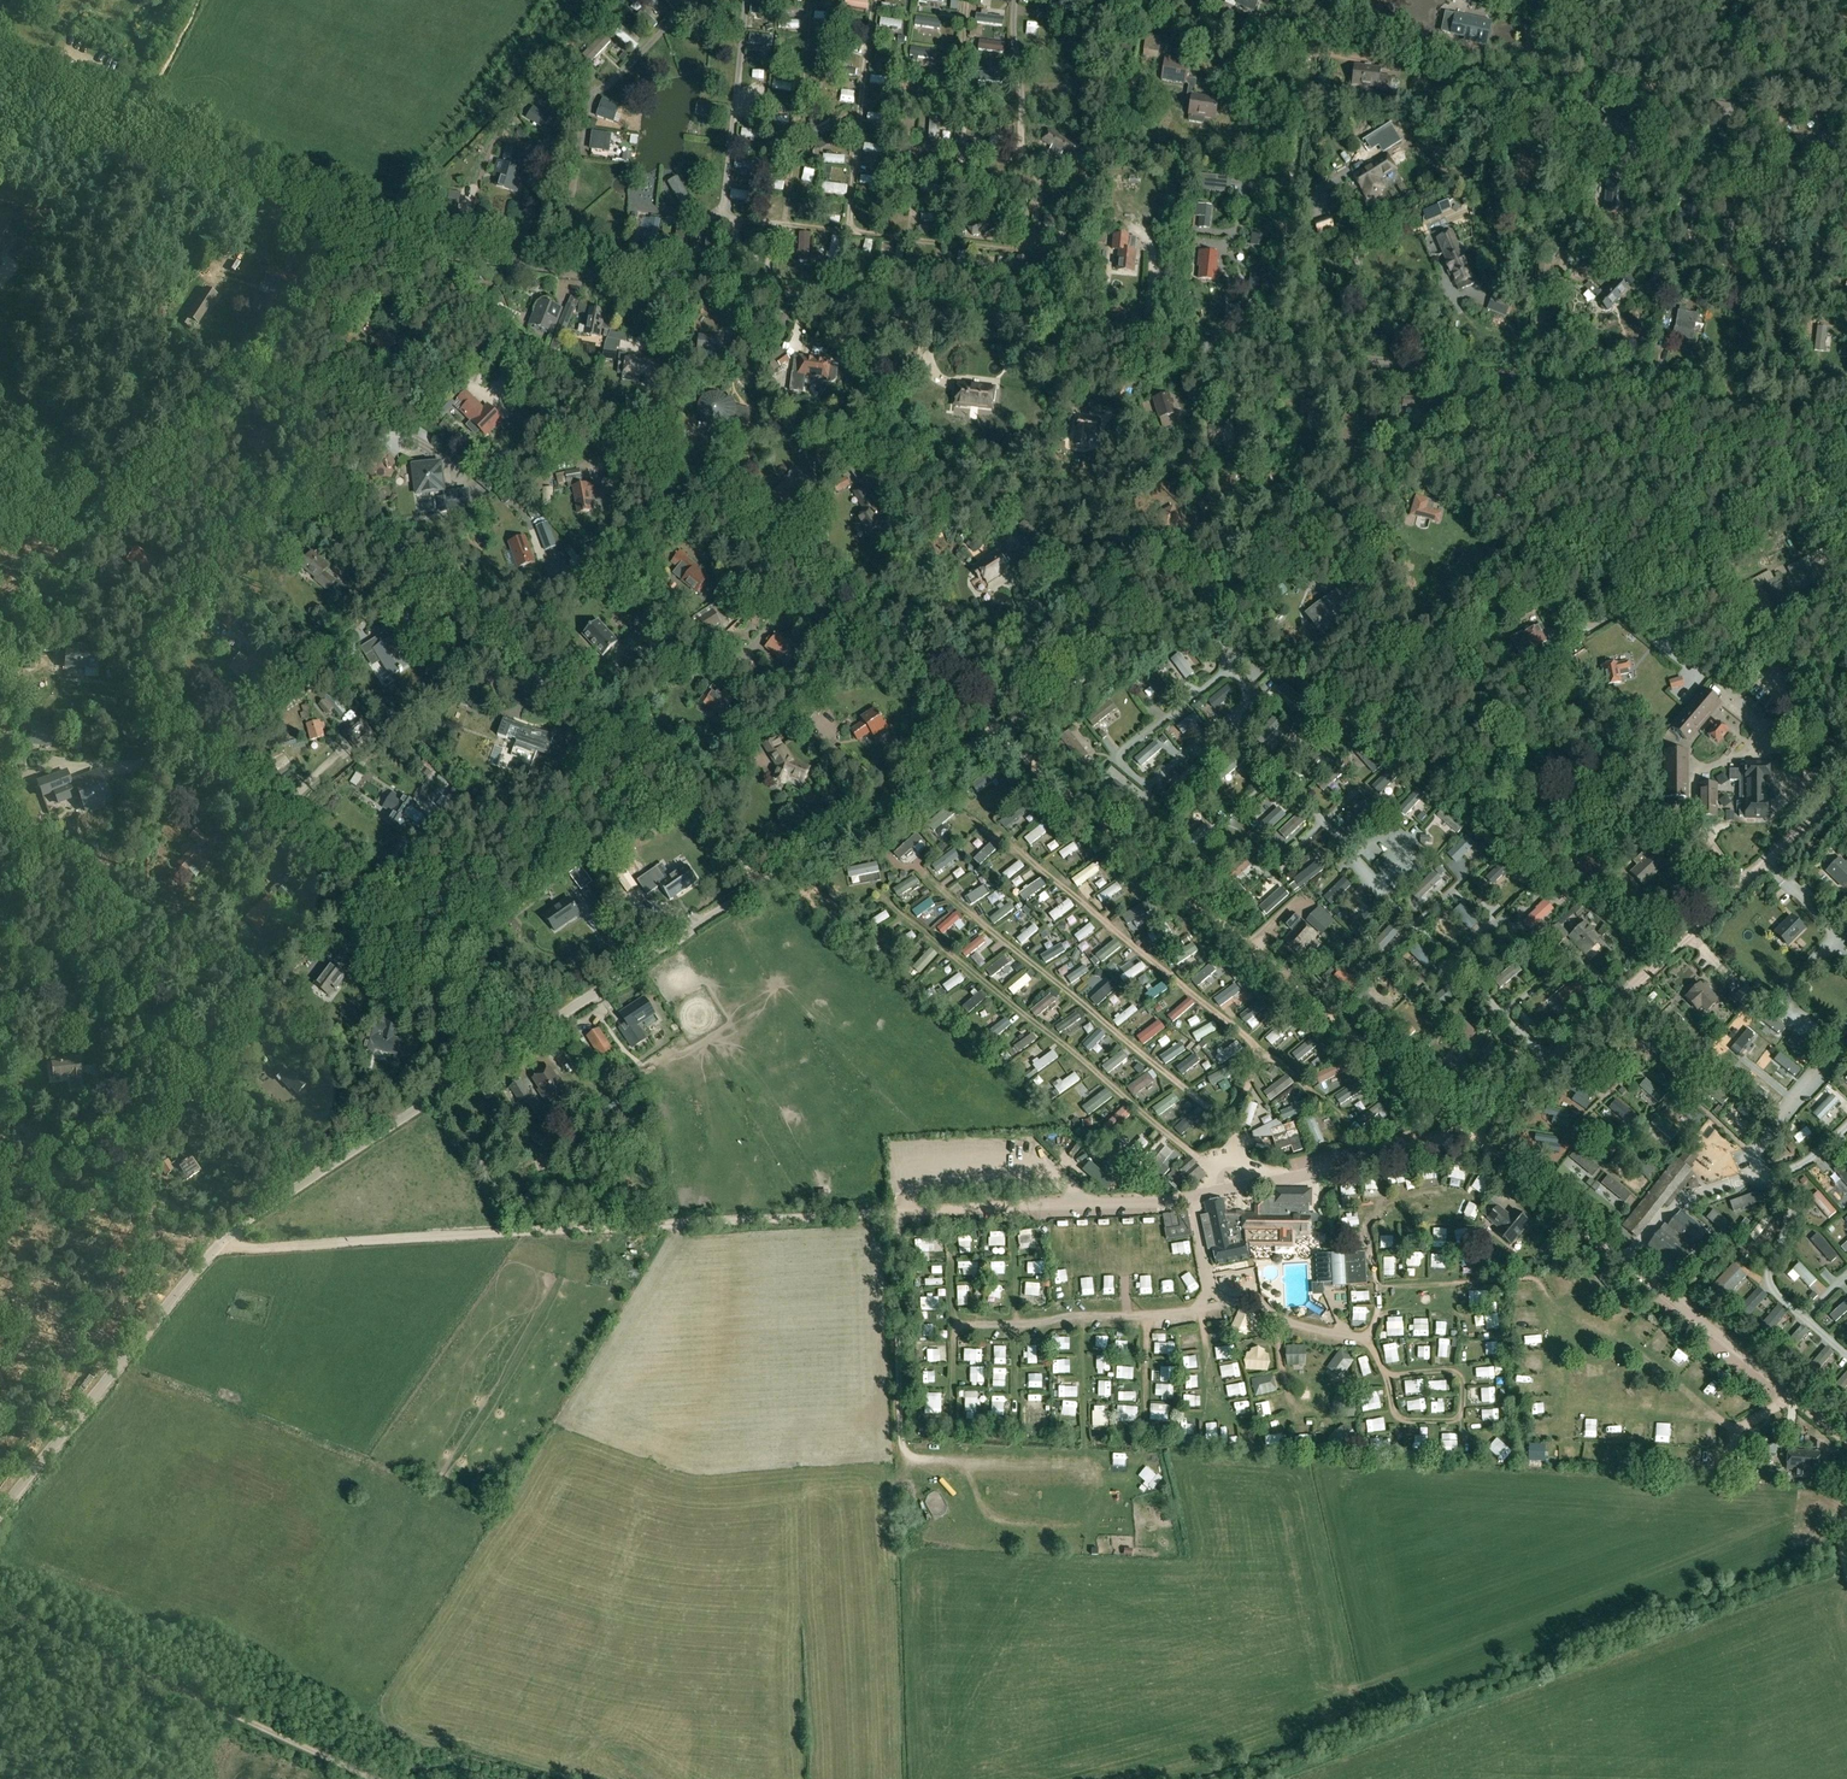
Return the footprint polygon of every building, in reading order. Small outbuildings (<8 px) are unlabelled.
[(673,9),(681,2),(679,0),(666,0),(673,9)] [(868,2),(854,0),(846,0),(845,7),(867,11),(868,2)] [(1136,2),(1156,11),(1161,0),(1136,0),(1136,2)] [(1236,4),(1254,11),(1259,0),(1238,0),(1236,4)] [(754,4),(752,7),(751,11),(753,14),(775,16),(776,6),(754,4)] [(883,4),(882,10),(899,12),(899,6),(883,4)] [(649,17),(644,13),(642,11),(637,16),(651,29),(656,23),(649,17)] [(723,14),(699,12),(698,20),(722,23),(723,14)] [(1470,38),(1469,42),(1485,45),(1491,22),(1457,14),(1457,15),(1445,12),(1441,32),(1452,34),(1470,38)] [(837,21),(837,14),(815,13),(815,20),(829,21),(837,21)] [(981,16),(976,15),(975,23),(1002,27),(1003,19),(987,16),(981,16)] [(787,21),(787,18),(784,17),(783,21),(780,20),(779,28),(800,29),(800,22),(787,21)] [(940,22),(916,18),(915,26),(939,30),(940,22)] [(882,19),(881,26),(901,29),(902,22),(882,19)] [(615,36),(634,51),(638,46),(630,39),(625,35),(619,30),(615,36)] [(749,43),(772,46),(773,37),(751,34),(749,43)] [(603,35),(583,56),(591,63),(610,42),(603,35)] [(1003,54),(1004,45),(980,42),(979,51),(1003,54)] [(1129,58),(1131,45),(1120,43),(1120,44),(1117,44),(1115,53),(1118,54),(1117,56),(1129,58)] [(910,56),(934,60),(936,51),(912,48),(910,56)] [(1413,57),(1381,53),(1379,69),(1411,73),(1413,57)] [(616,58),(618,65),(628,62),(626,55),(616,58)] [(1189,60),(1166,56),(1162,79),(1186,82),(1189,60)] [(1135,65),(1128,64),(1127,74),(1133,75),(1135,65)] [(891,73),(892,67),(875,65),(874,71),(891,73)] [(1353,65),(1351,85),(1377,87),(1376,92),(1390,93),(1390,90),(1398,91),(1400,89),(1401,81),(1399,79),(1392,78),(1392,77),(1378,75),(1379,67),(1353,65)] [(843,69),(834,68),(833,74),(854,77),(855,70),(848,70),(843,69)] [(1003,76),(979,74),(978,83),(1002,85),(1003,76)] [(893,79),(872,76),(871,84),(892,86),(893,79)] [(772,89),(791,92),(792,85),(773,82),(772,89)] [(834,102),(852,103),(853,92),(835,91),(834,102)] [(921,94),(903,92),(902,98),(920,100),(921,94)] [(949,93),(946,113),(954,114),(956,94),(949,93)] [(973,95),(966,94),(963,114),(970,115),(973,95)] [(1192,95),(1189,114),(1190,115),(1189,120),(1203,123),(1204,117),(1215,119),(1218,99),(1192,95)] [(620,106),(603,100),(597,117),(615,123),(620,106)] [(728,109),(699,105),(697,116),(727,120),(728,109)] [(533,107),(527,117),(541,127),(548,117),(533,107)] [(1620,136),(1627,128),(1622,124),(1624,122),(1608,110),(1605,114),(1609,118),(1602,126),(1608,131),(1610,128),(1615,132),(1620,136)] [(868,120),(885,122),(886,115),(869,113),(868,120)] [(789,124),(790,118),(772,116),(772,122),(789,124)] [(812,125),(805,129),(810,137),(820,132),(833,124),(828,116),(818,122),(812,125)] [(930,117),(929,138),(936,138),(937,125),(937,118),(930,117)] [(1367,140),(1371,147),(1377,144),(1382,150),(1398,140),(1390,126),(1367,140)] [(702,139),(701,129),(692,130),(693,140),(702,139)] [(999,130),(991,129),(989,146),(996,147),(999,130)] [(750,141),(754,141),(754,139),(758,139),(759,132),(742,130),(741,137),(750,138),(750,141)] [(1078,146),(1063,139),(1049,131),(1044,141),(1052,146),(1050,149),(1056,152),(1061,155),(1063,151),(1072,156),(1078,146)] [(592,149),(609,152),(611,134),(594,132),(592,149)] [(897,138),(915,141),(915,135),(905,133),(901,133),(897,132),(897,138)] [(552,166),(560,142),(545,137),(543,143),(542,143),(538,155),(536,160),(552,166)] [(878,154),(881,154),(882,147),(865,145),(864,152),(878,154)] [(499,174),(496,186),(518,193),(522,180),(515,178),(518,166),(519,164),(526,167),(530,154),(507,147),(503,160),(504,160),(504,162),(499,160),(495,173),(499,174)] [(844,164),(844,157),(823,155),(823,162),(844,164)] [(946,165),(947,157),(930,155),(929,162),(946,165)] [(1370,194),(1372,197),(1378,193),(1377,190),(1380,188),(1375,179),(1393,168),(1386,156),(1352,175),(1359,186),(1361,185),(1366,196),(1370,194)] [(754,170),(758,171),(759,163),(736,160),(735,168),(750,170),(749,173),(753,173),(754,170)] [(968,178),(976,179),(979,161),(970,160),(969,168),(968,175),(968,178)] [(911,166),(893,164),(892,170),(910,172),(911,166)] [(1228,193),(1230,177),(1199,174),(1197,189),(1228,193)] [(878,178),(861,176),(860,184),(870,185),(874,185),(877,186),(878,178)] [(682,207),(692,201),(679,178),(669,184),(682,207)] [(1618,213),(1619,182),(1605,181),(1604,212),(1618,213)] [(922,184),(921,191),(944,195),(946,188),(922,184)] [(1135,197),(1136,193),(1141,194),(1142,188),(1132,185),(1129,196),(1135,197)] [(847,198),(847,187),(837,187),(836,198),(847,198)] [(732,190),(731,199),(755,202),(756,193),(732,190)] [(908,195),(887,191),(886,199),(907,202),(908,195)] [(1447,201),(1436,206),(1439,213),(1451,208),(1447,201)] [(1208,228),(1211,206),(1196,204),(1195,216),(1200,217),(1199,227),(1208,228)] [(996,208),(981,217),(967,226),(973,236),(983,231),(985,234),(990,231),(995,228),(993,224),(1002,219),(996,208)] [(945,223),(946,215),(923,214),(923,221),(933,222),(940,222),(945,223)] [(1330,216),(1314,223),(1318,233),(1335,227),(1330,216)] [(1046,218),(1045,225),(1069,229),(1070,222),(1046,218)] [(647,243),(653,244),(656,244),(661,221),(651,219),(646,242),(647,243)] [(688,224),(678,223),(675,247),(684,248),(688,224)] [(12,234),(0,225),(0,226),(0,251),(12,234)] [(708,229),(705,254),(715,255),(718,230),(708,229)] [(1257,246),(1265,246),(1266,232),(1258,231),(1257,246)] [(773,233),(766,256),(775,258),(781,235),(773,233)] [(1455,286),(1470,280),(1453,233),(1437,240),(1455,286)] [(1119,251),(1118,271),(1133,272),(1135,252),(1128,252),(1129,236),(1113,234),(1112,250),(1119,251)] [(809,262),(810,235),(800,235),(799,261),(809,262)] [(842,239),(833,237),(828,262),(837,264),(842,239)] [(19,238),(9,253),(17,259),(28,244),(19,238)] [(1765,239),(1764,239),(1766,262),(1774,262),(1773,239),(1772,239),(1765,239)] [(862,259),(869,261),(873,242),(866,240),(864,248),(863,251),(862,250),(861,255),(863,255),(862,259)] [(1539,252),(1551,259),(1557,249),(1553,247),(1545,242),(1539,252)] [(894,268),(901,269),(904,247),(897,246),(894,268)] [(1817,247),(1809,247),(1810,266),(1825,266),(1825,258),(1818,258),(1817,247)] [(1215,281),(1218,253),(1199,252),(1198,266),(1200,267),(1199,279),(1215,281)] [(959,253),(955,279),(964,280),(967,254),(959,253)] [(988,257),(986,280),(994,281),(997,258),(988,257)] [(270,317),(280,289),(284,276),(269,271),(265,285),(273,287),(264,315),(270,317)] [(1263,277),(1250,275),(1249,290),(1262,291),(1263,277)] [(299,280),(284,276),(280,289),(294,294),(299,280)] [(1601,303),(1600,305),(1600,306),(1605,310),(1606,310),(1607,310),(1618,298),(1618,297),(1627,288),(1616,279),(1602,294),(1589,282),(1584,287),(1601,303)] [(216,296),(205,289),(188,317),(198,324),(216,296)] [(1494,293),(1487,308),(1508,317),(1514,303),(1494,293)] [(572,297),(557,336),(564,339),(580,300),(572,297)] [(542,307),(537,306),(530,324),(552,333),(561,309),(554,308),(554,302),(543,301),(542,307)] [(599,337),(604,311),(590,309),(585,335),(599,337)] [(1678,311),(1675,328),(1674,328),(1673,338),(1693,342),(1695,332),(1692,332),(1694,324),(1697,325),(1699,315),(1678,311)] [(1831,328),(1820,327),(1818,354),(1831,355),(1833,336),(1831,336),(1831,328)] [(395,344),(384,331),(373,341),(384,353),(395,344)] [(697,349),(714,352),(713,360),(730,361),(731,348),(723,347),(724,335),(714,334),(714,338),(699,336),(697,349)] [(616,351),(618,342),(607,340),(605,350),(616,351)] [(408,346),(404,341),(397,346),(401,351),(408,346)] [(604,349),(602,358),(615,361),(616,352),(604,349)] [(787,352),(777,360),(782,366),(792,359),(787,352)] [(620,355),(618,367),(619,367),(618,373),(623,374),(622,381),(636,382),(637,374),(644,375),(643,384),(659,387),(663,362),(653,361),(652,363),(625,359),(626,356),(620,355)] [(796,359),(794,373),(792,373),(790,391),(803,393),(806,375),(827,377),(826,380),(828,382),(831,383),(833,383),(836,381),(837,379),(838,364),(829,364),(817,362),(817,360),(807,359),(806,360),(796,359)] [(730,367),(720,366),(718,383),(728,383),(730,367)] [(993,389),(981,388),(981,392),(969,391),(969,387),(959,386),(959,392),(957,392),(955,406),(991,410),(993,389)] [(465,391),(458,398),(465,405),(461,410),(487,436),(502,421),(487,406),(484,409),(465,391)] [(732,396),(728,399),(725,396),(721,394),(717,393),(713,393),(709,393),(706,395),(703,398),(700,401),(698,405),(698,409),(698,413),(699,416),(701,420),(704,423),(706,421),(709,422),(711,423),(714,423),(717,423),(720,422),(725,429),(728,427),(731,424),(733,420),(735,416),(736,412),(736,408),(735,404),(734,400),(732,396)] [(431,409),(441,418),(455,403),(445,394),(431,409)] [(1154,399),(1160,419),(1175,414),(1169,394),(1154,399)] [(916,408),(932,408),(932,395),(915,396),(916,408)] [(1301,413),(1312,414),(1312,402),(1302,402),(1301,413)] [(501,410),(498,414),(506,421),(510,417),(501,410)] [(1094,433),(1096,421),(1078,419),(1075,445),(1087,446),(1088,433),(1094,433)] [(1217,440),(1225,440),(1224,425),(1208,425),(1209,448),(1217,448),(1217,440)] [(250,445),(255,451),(259,447),(264,453),(276,442),(265,430),(261,434),(258,431),(252,436),(256,440),(250,445)] [(1064,450),(1065,442),(1056,441),(1055,449),(1064,450)] [(824,448),(821,462),(820,465),(827,467),(828,464),(830,465),(833,450),(824,448)] [(851,472),(858,464),(853,459),(845,466),(851,472)] [(444,465),(416,468),(419,496),(444,493),(447,493),(447,492),(444,465)] [(784,484),(783,483),(777,490),(781,493),(780,494),(788,501),(794,494),(797,490),(796,489),(799,485),(801,487),(808,479),(795,467),(787,475),(791,478),(788,481),(787,480),(784,484)] [(567,483),(582,480),(579,469),(565,471),(567,483)] [(1465,480),(1468,475),(1464,471),(1460,476),(1465,480)] [(1220,492),(1237,490),(1236,481),(1239,481),(1239,475),(1230,476),(1229,476),(1219,477),(1220,492)] [(595,483),(573,487),(578,513),(593,510),(590,493),(597,492),(595,483)] [(848,483),(834,491),(837,497),(851,489),(848,483)] [(858,502),(860,501),(867,513),(858,518),(860,522),(854,525),(857,532),(863,529),(865,532),(882,523),(873,507),(874,506),(863,486),(852,492),(858,502)] [(505,505),(515,497),(508,488),(498,496),(505,505)] [(447,493),(444,493),(445,496),(438,497),(440,513),(472,509),(469,489),(447,492),(447,493)] [(1431,504),(1427,503),(1427,502),(1416,499),(1412,515),(1437,522),(1439,514),(1429,511),(1431,504)] [(1158,514),(1165,530),(1180,523),(1173,507),(1158,514)] [(545,551),(557,546),(554,539),(548,523),(536,528),(545,551)] [(957,552),(953,531),(940,534),(945,555),(957,552)] [(535,562),(525,537),(509,543),(518,568),(535,562)] [(135,548),(127,560),(147,574),(156,561),(135,548)] [(1766,556),(1771,563),(1782,557),(1778,549),(1766,556)] [(1042,558),(1036,550),(1022,559),(1028,568),(1042,558)] [(697,592),(708,577),(700,571),(702,569),(690,560),(691,559),(680,551),(672,563),(679,568),(682,564),(691,570),(683,581),(697,592)] [(301,567),(316,578),(314,581),(328,592),(336,582),(324,573),(329,566),(313,553),(301,567)] [(1813,555),(1784,570),(1796,594),(1826,579),(1813,555)] [(984,577),(987,583),(1009,570),(1001,556),(975,571),(979,579),(984,577)] [(1769,571),(1739,588),(1746,600),(1776,584),(1769,571)] [(310,592),(314,585),(308,581),(304,588),(310,592)] [(1342,586),(1305,614),(1321,636),(1344,620),(1346,623),(1367,607),(1354,590),(1349,594),(1342,586)] [(228,630),(245,610),(239,604),(222,625),(228,630)] [(699,638),(721,623),(713,610),(699,619),(696,616),(689,621),(691,624),(690,625),(699,638)] [(238,631),(255,644),(264,632),(248,619),(238,631)] [(603,657),(619,642),(599,620),(583,635),(603,657)] [(1522,632),(1510,638),(1521,658),(1527,654),(1533,651),(1532,650),(1547,642),(1541,632),(1538,626),(1523,633),(1522,632)] [(646,640),(651,646),(661,636),(655,631),(646,640)] [(409,665),(397,647),(406,641),(402,635),(393,640),(392,638),(374,650),(385,667),(387,666),(392,675),(409,665)] [(709,635),(700,644),(706,650),(715,641),(709,635)] [(789,646),(777,635),(767,648),(780,659),(779,660),(787,667),(795,658),(794,657),(800,650),(791,643),(789,646)] [(67,666),(96,667),(97,648),(68,647),(67,666)] [(268,655),(257,647),(247,660),(242,655),(230,670),(243,680),(249,673),(252,675),(268,655)] [(1171,660),(1186,679),(1193,674),(1178,655),(1171,660)] [(1628,661),(1603,666),(1607,686),(1620,683),(1618,676),(1629,673),(1628,669),(1630,669),(1628,661)] [(1282,677),(1278,673),(1274,679),(1277,682),(1282,677)] [(1681,703),(1698,686),(1687,676),(1671,694),(1681,703)] [(1155,677),(1147,682),(1162,703),(1170,697),(1155,677)] [(1140,686),(1136,681),(1130,686),(1133,691),(1140,686)] [(722,701),(716,697),(720,690),(713,685),(701,702),(708,707),(709,706),(722,715),(728,705),(727,704),(728,703),(723,700),(722,701)] [(1216,710),(1236,693),(1230,686),(1209,703),(1216,710)] [(1298,711),(1305,704),(1284,686),(1278,693),(1298,711)] [(1703,690),(1670,727),(1688,742),(1720,705),(1703,690)] [(317,707),(328,722),(340,712),(330,698),(317,707)] [(790,719),(803,729),(817,713),(804,702),(790,719)] [(1110,703),(1087,720),(1093,728),(1116,710),(1110,703)] [(1309,730),(1326,712),(1320,706),(1303,723),(1309,730)] [(858,739),(870,730),(873,735),(886,726),(875,710),(863,719),(865,722),(852,731),(858,739)] [(1201,722),(1195,715),(1177,729),(1183,737),(1201,722)] [(392,716),(384,721),(391,730),(398,725),(392,716)] [(362,718),(345,733),(360,750),(377,736),(362,718)] [(554,736),(504,719),(498,736),(507,739),(507,737),(517,741),(516,742),(548,753),(554,736)] [(1668,727),(1659,719),(1652,727),(1661,734),(1668,727)] [(1727,731),(1713,719),(1704,732),(1718,743),(1727,731)] [(1275,720),(1258,737),(1265,744),(1281,727),(1275,720)] [(322,723),(320,724),(320,721),(308,724),(311,740),(323,737),(321,730),(324,729),(322,723)] [(1170,734),(1174,731),(1169,726),(1166,729),(1170,734)] [(53,729),(31,728),(30,746),(52,747),(53,729)] [(1282,733),(1288,739),(1292,735),(1287,729),(1282,733)] [(1102,731),(1098,734),(1103,740),(1107,737),(1102,731)] [(1061,740),(1080,763),(1088,757),(1069,733),(1061,740)] [(785,783),(789,775),(804,782),(810,768),(794,762),(778,739),(776,740),(775,738),(762,746),(778,770),(774,778),(785,783)] [(1340,747),(1344,750),(1349,745),(1345,741),(1340,747)] [(1136,760),(1142,768),(1161,752),(1155,744),(1136,760)] [(1219,746),(1200,763),(1206,770),(1226,753),(1219,746)] [(511,756),(533,763),(536,754),(515,747),(511,756)] [(1316,748),(1300,765),(1307,772),(1324,754),(1316,748)] [(1355,753),(1374,775),(1379,770),(1360,749),(1355,753)] [(1664,753),(1666,799),(1685,798),(1684,753),(1664,753)] [(1216,774),(1221,781),(1245,763),(1240,756),(1216,774)] [(278,763),(282,775),(290,773),(286,760),(278,763)] [(1344,768),(1337,762),(1321,779),(1328,786),(1344,768)] [(1746,819),(1768,818),(1768,817),(1770,815),(1770,811),(1768,810),(1768,801),(1774,801),(1779,796),(1779,787),(1774,781),(1769,781),(1769,763),(1746,763),(1739,763),(1739,770),(1729,770),(1729,781),(1739,781),(1740,816),(1746,816),(1746,819)] [(972,785),(978,793),(1001,776),(996,768),(972,785)] [(1399,777),(1391,769),(1373,787),(1381,794),(1399,777)] [(86,777),(75,782),(75,783),(72,784),(67,771),(38,782),(40,789),(47,786),(50,792),(54,791),(58,802),(80,794),(80,795),(85,793),(91,810),(101,806),(100,803),(111,799),(107,788),(105,789),(101,779),(89,784),(86,777)] [(1169,791),(1176,798),(1193,780),(1186,774),(1169,791)] [(1108,790),(1131,808),(1137,800),(1115,782),(1108,790)] [(1718,818),(1717,784),(1698,784),(1698,818),(1718,818)] [(465,794),(454,787),(441,808),(453,815),(465,794)] [(1420,798),(1414,792),(1398,810),(1404,816),(1420,798)] [(388,820),(401,828),(408,819),(416,824),(414,826),(424,832),(432,818),(423,812),(422,814),(414,809),(416,805),(403,796),(401,799),(393,793),(384,807),(393,812),(388,820)] [(1722,802),(1726,812),(1734,808),(1730,799),(1722,802)] [(928,824),(934,831),(957,812),(951,805),(928,824)] [(1000,822),(1006,828),(1025,812),(1019,805),(1000,822)] [(1035,805),(1029,811),(1032,815),(1039,809),(1035,805)] [(1439,814),(1459,832),(1465,824),(1445,807),(1439,814)] [(1278,809),(1258,827),(1266,835),(1285,817),(1278,809)] [(1373,818),(1366,812),(1347,830),(1354,837),(1373,818)] [(1422,812),(1418,817),(1422,821),(1427,816),(1422,812)] [(1630,814),(1631,824),(1648,822),(1647,813),(1630,814)] [(1298,814),(1279,832),(1286,840),(1305,822),(1298,814)] [(1156,826),(1155,815),(1143,815),(1144,827),(1156,826)] [(1338,829),(1343,823),(1339,819),(1334,824),(1338,829)] [(209,820),(201,828),(209,837),(217,828),(209,820)] [(1213,831),(1207,824),(1186,844),(1192,851),(1213,831)] [(1030,846),(1046,833),(1040,826),(1024,839),(1030,846)] [(202,848),(208,840),(197,828),(189,836),(202,848)] [(920,841),(915,835),(893,855),(899,861),(905,855),(907,857),(913,852),(911,850),(920,841)] [(1456,861),(1474,843),(1467,835),(1448,854),(1456,861)] [(1589,846),(1595,854),(1609,843),(1603,836),(1589,846)] [(1229,842),(1210,858),(1217,866),(1236,849),(1229,842)] [(941,843),(937,846),(942,851),(945,848),(941,843)] [(1063,859),(1077,850),(1074,844),(1059,854),(1063,859)] [(1660,855),(1658,853),(1658,854),(1654,850),(1650,846),(1636,859),(1640,864),(1631,873),(1643,886),(1656,873),(1655,872),(1658,870),(1659,871),(1667,863),(1659,855),(1660,855)] [(208,864),(203,858),(205,856),(196,847),(178,864),(184,871),(193,863),(200,872),(208,864)] [(661,851),(657,859),(667,865),(672,856),(661,851)] [(1203,862),(1207,858),(1203,853),(1199,857),(1203,862)] [(1597,860),(1593,863),(1586,856),(1576,867),(1584,874),(1577,882),(1589,893),(1606,875),(1602,871),(1605,868),(1597,860)] [(1513,864),(1506,858),(1488,877),(1494,883),(1513,864)] [(1840,860),(1828,872),(1844,888),(1846,885),(1846,867),(1840,860)] [(1250,867),(1244,861),(1222,882),(1228,888),(1250,867)] [(1019,862),(1003,875),(1007,880),(1023,867),(1019,862)] [(1293,881),(1294,883),(1299,888),(1300,890),(1324,871),(1317,862),(1293,881)] [(877,863),(847,869),(849,878),(879,872),(877,863)] [(969,871),(965,865),(945,878),(949,885),(969,871)] [(989,865),(984,870),(987,873),(992,868),(989,865)] [(1077,886),(1097,872),(1092,866),(1073,880),(1077,886)] [(593,883),(581,867),(570,875),(582,891),(593,883)] [(670,903),(699,885),(688,868),(666,882),(658,870),(638,882),(648,897),(658,891),(657,889),(660,887),(670,903)] [(285,875),(274,886),(279,891),(289,901),(295,895),(285,885),(290,880),(285,875)] [(1419,902),(1440,882),(1434,875),(1413,895),(1419,902)] [(914,891),(918,888),(917,885),(919,884),(915,877),(894,890),(898,897),(912,888),(914,891)] [(1094,885),(1106,884),(1105,877),(1093,879),(1094,885)] [(1343,879),(1324,898),(1332,905),(1351,887),(1343,879)] [(1018,896),(1023,903),(1035,894),(1045,886),(1041,880),(1030,887),(1018,896)] [(1097,897),(1101,903),(1122,889),(1118,883),(1097,897)] [(1294,892),(1299,888),(1294,883),(1290,886),(1294,892)] [(584,893),(589,901),(600,892),(595,885),(584,893)] [(966,898),(970,906),(990,894),(985,886),(966,898)] [(1241,893),(1236,887),(1232,891),(1237,897),(1241,893)] [(1281,888),(1259,908),(1267,916),(1288,896),(1281,888)] [(1318,890),(1314,894),(1319,900),(1323,896),(1318,890)] [(1040,904),(1047,899),(1042,892),(1035,896),(1040,904)] [(270,895),(257,909),(257,908),(248,917),(260,928),(267,920),(265,918),(279,904),(270,895)] [(569,898),(544,915),(555,932),(580,915),(569,898)] [(912,912),(917,918),(922,915),(927,911),(929,914),(933,911),(931,908),(935,906),(930,899),(912,912)] [(1068,900),(1048,915),(1054,922),(1073,907),(1068,900)] [(1153,909),(1148,902),(1123,917),(1127,925),(1153,909)] [(1546,902),(1525,922),(1532,930),(1553,910),(1546,902)] [(1004,907),(1000,911),(990,919),(994,925),(1014,909),(1009,903),(1004,907)] [(1578,904),(1570,911),(1574,915),(1575,916),(1582,908),(1578,904)] [(1028,915),(1032,911),(1027,906),(1023,910),(1028,915)] [(1459,906),(1453,913),(1471,932),(1478,925),(1459,906)] [(1318,907),(1305,921),(1321,935),(1334,922),(1318,907)] [(1371,907),(1350,929),(1357,936),(1378,914),(1371,907)] [(1022,923),(1029,919),(1022,909),(1015,913),(1022,923)] [(868,923),(872,929),(889,919),(885,912),(868,923)] [(1291,913),(1282,922),(1292,931),(1284,940),(1300,954),(1316,936),(1300,921),(1298,919),(1291,913)] [(953,916),(952,915),(936,929),(942,935),(958,921),(953,916)] [(1073,915),(1065,918),(1067,927),(1076,924),(1073,915)] [(1805,931),(1792,917),(1776,933),(1789,947),(1805,931)] [(518,925),(513,919),(505,921),(503,928),(508,933),(515,932),(518,925)] [(1597,942),(1590,935),(1593,932),(1585,923),(1569,938),(1585,954),(1597,942)] [(1171,931),(1166,924),(1148,936),(1152,943),(1163,936),(1165,938),(1169,936),(1167,933),(1171,931)] [(1021,945),(1038,930),(1034,925),(1017,939),(1021,945)] [(1074,937),(1079,942),(1094,930),(1089,925),(1074,937)] [(1568,936),(1560,928),(1556,925),(1546,934),(1558,946),(1568,936)] [(1374,945),(1381,952),(1399,933),(1392,926),(1374,945)] [(1043,939),(1050,935),(1046,928),(1039,933),(1043,939)] [(1607,932),(1602,928),(1598,932),(1603,936),(1607,932)] [(898,950),(915,938),(911,932),(894,944),(898,950)] [(962,953),(967,958),(985,943),(980,937),(962,953)] [(1075,947),(1081,954),(1090,947),(1084,940),(1075,947)] [(1095,956),(1101,963),(1119,949),(1113,941),(1095,956)] [(1199,951),(1194,944),(1171,958),(1176,966),(1199,951)] [(1435,962),(1415,944),(1409,951),(1428,969),(1435,962)] [(1045,964),(1065,952),(1060,945),(1041,957),(1045,964)] [(1547,972),(1554,966),(1536,946),(1529,953),(1547,972)] [(1486,973),(1504,953),(1497,947),(1479,966),(1486,973)] [(930,950),(913,969),(919,975),(937,956),(930,950)] [(1204,956),(1197,961),(1200,965),(1207,960),(1204,956)] [(1094,957),(1090,960),(1095,966),(1099,963),(1094,957)] [(1004,973),(1009,969),(1007,966),(1009,964),(1004,958),(988,970),(993,977),(1002,970),(1004,973)] [(1352,992),(1365,978),(1347,962),(1334,976),(1352,992)] [(1585,976),(1588,973),(1578,962),(1575,965),(1585,976)] [(314,984),(329,996),(346,975),(331,963),(314,984)] [(1141,963),(1119,978),(1123,984),(1145,969),(1141,963)] [(1020,964),(1015,968),(1018,973),(1023,969),(1020,964)] [(1192,981),(1197,987),(1216,971),(1210,965),(1192,981)] [(1500,990),(1520,973),(1513,965),(1493,982),(1500,990)] [(1067,978),(1071,984),(1089,972),(1084,966),(1067,978)] [(1035,975),(1030,970),(1026,974),(1030,979),(1035,975)] [(1141,986),(1148,982),(1143,973),(1136,978),(1141,986)] [(958,975),(943,986),(947,993),(963,981),(958,975)] [(1026,975),(1008,990),(1013,996),(1031,980),(1026,975)] [(1756,989),(1761,984),(1756,979),(1751,984),(1756,989)] [(1091,1000),(1097,1007),(1119,986),(1113,980),(1091,1000)] [(1462,988),(1455,980),(1435,997),(1441,1005),(1462,988)] [(1163,983),(1144,996),(1149,1003),(1167,990),(1163,983)] [(1690,995),(1687,998),(1698,1010),(1702,1007),(1706,1011),(1717,1002),(1704,986),(1703,987),(1700,984),(1689,993),(1690,995)] [(1248,985),(1243,989),(1246,993),(1251,989),(1248,985)] [(1575,985),(1555,1003),(1561,1010),(1582,992),(1575,985)] [(1745,986),(1745,987),(1733,998),(1744,1008),(1755,997),(1756,996),(1745,986)] [(1220,1006),(1235,994),(1230,988),(1215,999),(1220,1006)] [(1058,995),(1054,990),(1050,993),(1054,998),(1058,995)] [(981,991),(978,994),(975,991),(971,994),(974,998),(964,1007),(969,1013),(987,998),(981,991)] [(1379,1019),(1386,1012),(1366,994),(1360,1001),(1379,1019)] [(1032,1011),(1037,1017),(1049,1007),(1051,1010),(1055,1007),(1053,1004),(1056,1002),(1050,995),(1032,1011)] [(644,998),(621,1014),(631,1029),(623,1035),(632,1049),(648,1039),(638,1025),(655,1014),(644,998)] [(1172,1023),(1194,1004),(1189,998),(1167,1017),(1172,1023)] [(1260,1000),(1240,1017),(1245,1023),(1265,1007),(1260,1000)] [(1115,1020),(1113,1022),(1118,1028),(1137,1013),(1132,1007),(1119,1017),(1118,1015),(1114,1019),(1115,1020)] [(1418,1025),(1403,1010),(1393,1020),(1408,1035),(1418,1025)] [(1784,1028),(1763,1012),(1757,1019),(1778,1036),(1784,1028)] [(1076,1014),(1055,1029),(1059,1034),(1080,1020),(1076,1014)] [(1272,1045),(1299,1020),(1293,1014),(1267,1039),(1272,1045)] [(1476,1035),(1454,1014),(1447,1021),(1469,1042),(1476,1035)] [(399,1018),(389,1016),(389,1017),(380,1015),(378,1022),(376,1022),(374,1029),(369,1028),(363,1050),(374,1053),(375,1050),(397,1055),(401,1040),(394,1039),(399,1018)] [(1674,1015),(1669,1020),(1677,1029),(1682,1024),(1674,1015)] [(1006,1019),(988,1034),(993,1040),(1011,1025),(1006,1019)] [(1087,1021),(1079,1025),(1082,1032),(1091,1027),(1087,1021)] [(1733,1048),(1749,1027),(1742,1021),(1725,1042),(1733,1048)] [(1138,1037),(1144,1044),(1164,1029),(1158,1022),(1138,1037)] [(1213,1023),(1192,1035),(1196,1041),(1217,1029),(1213,1023)] [(112,1024),(101,1026),(102,1035),(113,1034),(112,1024)] [(1602,1027),(1561,1064),(1605,1094),(1613,1086),(1615,1083),(1618,1081),(1620,1079),(1623,1077),(1625,1075),(1627,1074),(1629,1073),(1631,1072),(1633,1071),(1636,1071),(1638,1070),(1640,1070),(1642,1070),(1602,1027)] [(599,1028),(586,1037),(600,1059),(614,1050),(607,1040),(604,1035),(599,1028)] [(1090,1050),(1105,1034),(1099,1029),(1084,1045),(1090,1050)] [(1445,1035),(1441,1030),(1437,1034),(1441,1038),(1445,1035)] [(271,1054),(278,1047),(267,1035),(259,1041),(271,1054)] [(1013,1049),(1014,1049),(1017,1054),(1036,1040),(1032,1035),(1013,1049)] [(1658,1058),(1665,1050),(1647,1035),(1641,1043),(1658,1058)] [(1815,1052),(1794,1036),(1788,1043),(1809,1060),(1815,1052)] [(1279,1053),(1289,1043),(1285,1039),(1275,1049),(1279,1053)] [(1293,1055),(1299,1061),(1317,1046),(1311,1039),(1293,1055)] [(1222,1065),(1242,1050),(1237,1043),(1223,1053),(1221,1050),(1217,1053),(1219,1056),(1216,1058),(1222,1065)] [(1163,1057),(1167,1063),(1183,1052),(1179,1046),(1163,1057)] [(1498,1047),(1479,1065),(1486,1072),(1505,1054),(1498,1047)] [(100,1049),(94,1050),(96,1063),(102,1062),(100,1049)] [(1014,1049),(1009,1053),(1012,1058),(1017,1054),(1014,1049)] [(1033,1066),(1037,1073),(1057,1058),(1052,1051),(1039,1061),(1037,1059),(1032,1062),(1034,1065),(1033,1066)] [(1127,1059),(1121,1052),(1103,1067),(1108,1074),(1127,1059)] [(1800,1070),(1779,1054),(1773,1061),(1794,1078),(1800,1070)] [(1200,1062),(1194,1055),(1176,1069),(1182,1076),(1200,1062)] [(1318,1056),(1310,1062),(1315,1069),(1323,1063),(1318,1056)] [(1688,1079),(1694,1072),(1677,1057),(1671,1064),(1688,1079)] [(1725,1058),(1719,1065),(1739,1081),(1745,1073),(1725,1058)] [(54,1076),(71,1074),(72,1087),(82,1086),(80,1061),(53,1063),(54,1076)] [(1454,1061),(1446,1068),(1464,1087),(1472,1080),(1454,1061)] [(1346,1070),(1342,1062),(1316,1075),(1320,1082),(1346,1070)] [(281,1080),(284,1077),(298,1093),(310,1082),(299,1070),(293,1075),(284,1065),(275,1074),(281,1080)] [(1140,1074),(1144,1070),(1139,1065),(1135,1069),(1140,1074)] [(1209,1079),(1213,1087),(1235,1076),(1230,1067),(1209,1079)] [(539,1091),(547,1104),(567,1091),(559,1078),(557,1079),(550,1069),(534,1079),(541,1089),(539,1091)] [(1152,1071),(1148,1074),(1152,1079),(1156,1077),(1152,1071)] [(1032,1077),(1029,1073),(1024,1077),(1027,1081),(1032,1077)] [(1056,1083),(1058,1085),(1054,1088),(1059,1095),(1079,1081),(1074,1074),(1062,1082),(1060,1080),(1056,1083)] [(1127,1089),(1133,1097),(1153,1082),(1147,1074),(1127,1089)] [(1293,1085),(1287,1077),(1264,1094),(1269,1102),(1293,1085)] [(530,1096),(521,1081),(510,1087),(519,1102),(530,1096)] [(1646,1081),(1640,1088),(1659,1104),(1666,1097),(1646,1081)] [(1756,1082),(1750,1089),(1770,1105),(1776,1097),(1756,1082)] [(1359,1095),(1358,1093),(1362,1091),(1357,1084),(1336,1098),(1341,1105),(1353,1097),(1354,1099),(1359,1095)] [(1723,1106),(1729,1099),(1711,1084),(1705,1092),(1723,1106)] [(1083,1108),(1088,1115),(1111,1098),(1105,1090),(1083,1108)] [(1050,1093),(1045,1097),(1049,1103),(1054,1099),(1050,1093)] [(614,1095),(597,1106),(604,1117),(620,1106),(614,1095)] [(1174,1095),(1152,1110),(1158,1117),(1179,1102),(1174,1095)] [(1576,1096),(1571,1103),(1586,1112),(1590,1105),(1576,1096)] [(1821,1122),(1839,1102),(1832,1096),(1813,1115),(1821,1122)] [(1615,1100),(1608,1108),(1632,1128),(1638,1120),(1615,1100)] [(1241,1124),(1250,1127),(1257,1105),(1249,1102),(1241,1124)] [(1682,1102),(1676,1109),(1695,1126),(1702,1118),(1682,1102)] [(1280,1113),(1283,1121),(1307,1111),(1303,1103),(1280,1113)] [(1379,1104),(1358,1120),(1362,1126),(1383,1110),(1379,1104)] [(1187,1113),(1192,1109),(1188,1105),(1183,1109),(1187,1113)] [(1575,1121),(1580,1112),(1575,1108),(1569,1117),(1575,1121)] [(1105,1127),(1111,1134),(1130,1115),(1123,1109),(1105,1127)] [(1569,1115),(1550,1110),(1549,1117),(1554,1118),(1552,1126),(1570,1131),(1573,1120),(1568,1119),(1569,1115)] [(1198,1119),(1192,1112),(1174,1130),(1180,1136),(1198,1119)] [(1304,1118),(1315,1145),(1323,1142),(1312,1115),(1304,1118)] [(1658,1117),(1652,1125),(1671,1141),(1678,1133),(1658,1117)] [(1272,1139),(1277,1152),(1290,1147),(1293,1154),(1306,1149),(1296,1122),(1282,1127),(1270,1132),(1272,1139)] [(1597,1131),(1615,1146),(1621,1138),(1603,1124),(1597,1131)] [(531,1144),(540,1139),(535,1128),(525,1133),(531,1144)] [(1797,1134),(1791,1138),(1797,1147),(1803,1143),(1797,1134)] [(1559,1140),(1535,1136),(1534,1144),(1543,1145),(1542,1152),(1560,1155),(1561,1148),(1558,1147),(1559,1140)] [(1130,1164),(1148,1145),(1141,1139),(1123,1158),(1130,1164)] [(1622,1161),(1645,1179),(1655,1167),(1632,1149),(1622,1161)] [(1675,1160),(1688,1170),(1695,1161),(1683,1151),(1675,1160)] [(1172,1154),(1154,1175),(1160,1180),(1178,1159),(1172,1154)] [(1564,1165),(1583,1181),(1591,1171),(1572,1156),(1564,1165)] [(178,1161),(172,1165),(171,1166),(167,1160),(159,1166),(166,1175),(173,1171),(175,1173),(180,1170),(186,1181),(200,1172),(191,1158),(181,1165),(178,1161)] [(1206,1176),(1190,1158),(1177,1170),(1176,1168),(1167,1176),(1177,1187),(1187,1179),(1194,1188),(1206,1176)] [(1622,1226),(1625,1229),(1634,1236),(1634,1235),(1636,1236),(1635,1237),(1636,1238),(1650,1221),(1647,1219),(1651,1213),(1654,1215),(1665,1202),(1667,1205),(1677,1193),(1689,1178),(1686,1175),(1689,1172),(1688,1170),(1675,1160),(1622,1226)] [(1420,1167),(1418,1167),(1419,1180),(1434,1179),(1433,1165),(1427,1166),(1427,1161),(1420,1162),(1420,1167)] [(1466,1168),(1447,1165),(1445,1178),(1449,1178),(1448,1186),(1458,1188),(1459,1180),(1464,1181),(1466,1168)] [(1846,1186),(1846,1172),(1841,1165),(1833,1172),(1846,1186)] [(1404,1169),(1392,1172),(1395,1185),(1407,1182),(1404,1169)] [(1482,1172),(1473,1190),(1484,1195),(1493,1178),(1482,1172)] [(1600,1186),(1624,1205),(1632,1196),(1608,1176),(1600,1186)] [(1377,1178),(1363,1179),(1364,1197),(1378,1196),(1377,1178)] [(1353,1182),(1338,1184),(1339,1196),(1354,1195),(1353,1182)] [(1243,1234),(1276,1235),(1276,1240),(1276,1244),(1289,1244),(1289,1240),(1287,1240),(1287,1235),(1309,1236),(1309,1229),(1317,1230),(1317,1216),(1310,1215),(1309,1215),(1309,1205),(1310,1205),(1310,1191),(1275,1190),(1274,1198),(1268,1198),(1258,1207),(1258,1214),(1239,1213),(1225,1213),(1222,1200),(1205,1203),(1215,1247),(1213,1248),(1217,1265),(1248,1258),(1243,1234)] [(1829,1220),(1837,1213),(1818,1193),(1811,1199),(1829,1220)] [(1752,1194),(1725,1204),(1730,1216),(1736,1213),(1756,1206),(1752,1194)] [(1468,1203),(1462,1217),(1473,1221),(1479,1208),(1468,1203)] [(1498,1207),(1488,1219),(1499,1229),(1495,1233),(1511,1245),(1529,1223),(1514,1211),(1508,1218),(1504,1215),(1505,1213),(1498,1207)] [(1732,1224),(1712,1208),(1704,1218),(1709,1222),(1724,1234),(1732,1224)] [(1695,1248),(1708,1231),(1681,1210),(1667,1227),(1664,1225),(1660,1230),(1647,1247),(1667,1262),(1675,1268),(1678,1270),(1691,1253),(1690,1253),(1694,1247),(1695,1248)] [(1164,1221),(1167,1240),(1191,1236),(1188,1216),(1184,1214),(1181,1212),(1163,1215),(1164,1221)] [(1755,1232),(1764,1221),(1759,1217),(1750,1228),(1755,1232)] [(1354,1219),(1342,1221),(1343,1230),(1355,1229),(1354,1219)] [(1802,1227),(1796,1232),(1801,1237),(1807,1232),(1802,1227)] [(1117,1230),(1106,1231),(1107,1249),(1118,1248),(1117,1230)] [(1034,1248),(1032,1231),(1019,1233),(1021,1249),(1034,1248)] [(1101,1248),(1100,1231),(1088,1231),(1089,1248),(1101,1248)] [(1139,1248),(1138,1232),(1126,1233),(1127,1249),(1139,1248)] [(1391,1250),(1390,1232),(1380,1233),(1381,1250),(1391,1250)] [(1469,1232),(1457,1234),(1458,1242),(1470,1240),(1469,1232)] [(1446,1248),(1447,1234),(1433,1233),(1432,1246),(1446,1248)] [(1004,1234),(988,1235),(988,1248),(1004,1248),(1004,1234)] [(1418,1245),(1419,1234),(1407,1234),(1406,1245),(1418,1245)] [(1157,1247),(1156,1235),(1146,1236),(1147,1247),(1157,1247)] [(1817,1235),(1810,1241),(1830,1263),(1837,1256),(1817,1235)] [(970,1237),(958,1238),(959,1253),(971,1253),(970,1237)] [(1554,1239),(1542,1254),(1548,1259),(1560,1244),(1554,1239)] [(1188,1255),(1186,1244),(1169,1247),(1171,1257),(1188,1255)] [(934,1246),(917,1247),(918,1260),(934,1260),(934,1246)] [(1485,1251),(1492,1263),(1499,1259),(1492,1247),(1485,1251)] [(1748,1254),(1743,1249),(1738,1255),(1743,1259),(1748,1254)] [(1365,1252),(1316,1255),(1317,1283),(1312,1283),(1312,1295),(1323,1295),(1323,1287),(1367,1285),(1365,1252)] [(1063,1255),(1049,1256),(1049,1257),(1049,1277),(1064,1276),(1063,1255)] [(1447,1255),(1431,1255),(1430,1268),(1446,1269),(1447,1255)] [(1406,1256),(1406,1267),(1421,1267),(1421,1257),(1406,1256)] [(1049,1257),(1019,1258),(1020,1281),(1050,1282),(1049,1277),(1049,1257)] [(1395,1278),(1393,1260),(1383,1260),(1384,1279),(1395,1278)] [(978,1264),(958,1264),(958,1271),(959,1271),(959,1277),(978,1277),(978,1264)] [(1004,1264),(990,1264),(990,1275),(1003,1275),(1003,1269),(1004,1269),(1004,1264)] [(1187,1264),(1176,1266),(1178,1280),(1189,1278),(1187,1264)] [(1800,1264),(1793,1270),(1794,1272),(1801,1279),(1810,1288),(1816,1281),(1800,1264)] [(1732,1265),(1708,1292),(1721,1304),(1745,1277),(1732,1265)] [(1233,1271),(1230,1282),(1242,1285),(1245,1274),(1233,1271)] [(1105,1272),(1095,1272),(1095,1291),(1105,1291),(1105,1272)] [(1171,1275),(1160,1276),(1162,1292),(1173,1291),(1171,1275)] [(1064,1276),(1049,1277),(1050,1282),(1050,1302),(1052,1301),(1054,1300),(1056,1299),(1057,1298),(1059,1298),(1061,1297),(1071,1296),(1070,1283),(1064,1276)] [(1602,1276),(1598,1280),(1608,1292),(1612,1288),(1602,1276)] [(1125,1279),(1114,1279),(1114,1292),(1125,1291),(1125,1279)] [(1560,1299),(1571,1292),(1563,1279),(1552,1286),(1560,1299)] [(1153,1280),(1143,1281),(1144,1291),(1154,1290),(1153,1280)] [(1039,1286),(1024,1285),(1024,1297),(1038,1298),(1039,1286)] [(1001,1287),(990,1287),(990,1299),(1001,1299),(1001,1287)] [(969,1301),(968,1288),(958,1288),(959,1302),(969,1301)] [(1512,1289),(1513,1304),(1527,1303),(1526,1288),(1512,1289)] [(1349,1289),(1349,1300),(1362,1301),(1362,1290),(1349,1289)] [(1758,1306),(1766,1297),(1758,1290),(1739,1310),(1747,1317),(1758,1306)] [(1486,1293),(1469,1292),(1469,1303),(1486,1304),(1486,1293)] [(1814,1292),(1809,1297),(1813,1300),(1818,1296),(1814,1292)] [(938,1296),(921,1297),(921,1310),(938,1309),(938,1296)] [(1640,1296),(1637,1299),(1645,1307),(1648,1304),(1640,1296)] [(1829,1316),(1836,1323),(1846,1313),(1846,1300),(1829,1316)] [(1620,1302),(1613,1313),(1622,1319),(1630,1307),(1620,1302)] [(1759,1327),(1767,1335),(1786,1314),(1777,1306),(1759,1327)] [(1238,1310),(1231,1311),(1233,1326),(1235,1334),(1261,1329),(1261,1319),(1261,1318),(1261,1317),(1260,1316),(1260,1315),(1259,1314),(1259,1313),(1258,1313),(1258,1312),(1257,1312),(1256,1311),(1255,1310),(1254,1310),(1253,1310),(1252,1310),(1251,1310),(1238,1310)] [(1426,1321),(1426,1312),(1417,1311),(1417,1321),(1426,1321)] [(1438,1322),(1438,1312),(1430,1312),(1431,1322),(1438,1322)] [(1496,1316),(1480,1318),(1481,1330),(1498,1329),(1496,1316)] [(1650,1332),(1655,1324),(1642,1317),(1638,1324),(1650,1332)] [(1401,1319),(1387,1320),(1388,1337),(1402,1337),(1401,1319)] [(1429,1322),(1415,1323),(1415,1332),(1418,1332),(1418,1337),(1430,1336),(1429,1322)] [(1452,1325),(1440,1324),(1439,1336),(1450,1337),(1452,1325)] [(934,1338),(934,1326),(923,1326),(924,1338),(934,1338)] [(1802,1326),(1785,1345),(1792,1351),(1809,1332),(1802,1326)] [(1679,1331),(1676,1334),(1684,1341),(1687,1338),(1679,1331)] [(1051,1335),(1051,1356),(1079,1356),(1079,1332),(1066,1332),(1064,1332),(1062,1332),(1061,1333),(1051,1335)] [(1088,1332),(1089,1355),(1112,1356),(1113,1333),(1088,1332)] [(1519,1347),(1530,1345),(1528,1332),(1517,1334),(1519,1347)] [(1660,1332),(1649,1348),(1660,1355),(1671,1340),(1660,1332)] [(1113,1333),(1112,1356),(1115,1358),(1139,1358),(1140,1334),(1113,1333)] [(1151,1334),(1150,1359),(1177,1359),(1177,1353),(1177,1334),(1176,1334),(1151,1334)] [(1023,1340),(1022,1367),(1047,1366),(1047,1356),(1051,1356),(1051,1335),(1047,1336),(1042,1337),(1038,1338),(1023,1340)] [(1241,1351),(1252,1351),(1252,1337),(1242,1337),(1241,1351)] [(958,1343),(958,1349),(959,1366),(985,1366),(986,1341),(959,1340),(959,1341),(958,1342),(958,1343)] [(1450,1341),(1437,1340),(1436,1352),(1449,1352),(1450,1341)] [(986,1341),(985,1366),(1011,1367),(1012,1342),(986,1341)] [(1236,1343),(1215,1345),(1220,1365),(1240,1361),(1239,1357),(1236,1343)] [(1493,1343),(1475,1344),(1476,1357),(1493,1356),(1493,1343)] [(1399,1362),(1396,1344),(1384,1346),(1386,1364),(1399,1362)] [(1425,1344),(1413,1344),(1414,1361),(1422,1361),(1421,1354),(1425,1354),(1425,1344)] [(1311,1346),(1307,1369),(1316,1371),(1318,1346),(1312,1345),(1311,1346)] [(1318,1346),(1316,1371),(1332,1372),(1334,1348),(1328,1348),(1323,1347),(1318,1346)] [(1827,1347),(1810,1367),(1817,1373),(1834,1354),(1827,1347)] [(1306,1369),(1306,1348),(1287,1348),(1287,1369),(1306,1369)] [(1334,1348),(1332,1372),(1354,1375),(1354,1349),(1347,1349),(1341,1349),(1334,1348)] [(1675,1360),(1685,1365),(1690,1355),(1681,1350),(1675,1360)] [(945,1352),(930,1352),(930,1364),(945,1364),(945,1352)] [(1177,1359),(1177,1373),(1200,1372),(1199,1352),(1177,1353),(1177,1359)] [(1541,1368),(1540,1354),(1521,1355),(1522,1369),(1541,1368)] [(1089,1356),(1088,1379),(1115,1378),(1115,1358),(1112,1356),(1089,1355),(1089,1356)] [(1356,1358),(1358,1365),(1367,1363),(1365,1355),(1356,1358)] [(1047,1366),(1047,1372),(1051,1372),(1051,1378),(1079,1378),(1079,1356),(1051,1356),(1047,1356),(1047,1366)] [(1243,1358),(1245,1370),(1263,1368),(1262,1356),(1243,1358)] [(1115,1378),(1115,1381),(1116,1381),(1139,1382),(1139,1358),(1115,1358),(1115,1378)] [(1150,1359),(1150,1383),(1177,1385),(1177,1373),(1177,1359),(1150,1359)] [(1240,1361),(1220,1365),(1225,1384),(1247,1378),(1240,1361)] [(959,1377),(958,1390),(986,1391),(986,1373),(985,1366),(959,1366),(959,1377)] [(1011,1367),(985,1366),(986,1373),(986,1391),(986,1394),(1011,1395),(1011,1367)] [(1022,1367),(1022,1393),(1051,1393),(1051,1378),(1051,1372),(1047,1372),(1047,1366),(1022,1367)] [(1494,1379),(1493,1367),(1474,1368),(1475,1380),(1494,1379)] [(1701,1383),(1707,1374),(1694,1367),(1689,1376),(1701,1383)] [(934,1383),(933,1370),(922,1370),(922,1383),(934,1383)] [(1717,1370),(1714,1373),(1722,1380),(1725,1377),(1717,1370)] [(1177,1385),(1177,1392),(1201,1391),(1200,1372),(1177,1373),(1177,1385)] [(1846,1388),(1846,1387),(1846,1373),(1834,1388),(1841,1394),(1846,1388)] [(1702,1387),(1716,1398),(1725,1385),(1711,1375),(1702,1387)] [(1270,1376),(1248,1379),(1250,1394),(1272,1391),(1270,1376)] [(1525,1378),(1526,1392),(1544,1391),(1544,1377),(1525,1378)] [(1051,1393),(1051,1400),(1079,1400),(1079,1378),(1051,1378),(1051,1393)] [(1115,1378),(1088,1379),(1089,1401),(1089,1403),(1113,1404),(1116,1404),(1116,1381),(1115,1381),(1115,1378)] [(1247,1378),(1225,1384),(1229,1402),(1250,1398),(1247,1378)] [(1420,1380),(1402,1382),(1403,1393),(1421,1390),(1420,1380)] [(1441,1389),(1440,1380),(1428,1381),(1429,1390),(1441,1389)] [(1116,1381),(1116,1404),(1138,1404),(1139,1382),(1116,1381)] [(1150,1383),(1150,1404),(1176,1405),(1177,1392),(1177,1385),(1150,1383)] [(1375,1396),(1384,1395),(1382,1386),(1374,1388),(1375,1396)] [(1494,1388),(1480,1389),(1481,1403),(1496,1401),(1494,1388)] [(1176,1405),(1176,1412),(1177,1412),(1201,1411),(1201,1391),(1177,1392),(1176,1405)] [(1022,1393),(1022,1439),(1030,1440),(1051,1440),(1051,1400),(1051,1393),(1022,1393)] [(940,1395),(925,1395),(925,1415),(940,1415),(940,1395)] [(977,1407),(977,1395),(965,1395),(965,1413),(977,1412),(977,1407)] [(1250,1398),(1229,1402),(1234,1419),(1236,1419),(1253,1417),(1251,1401),(1250,1398)] [(1253,1399),(1254,1415),(1273,1414),(1272,1398),(1253,1399)] [(1006,1416),(1006,1399),(992,1399),(993,1416),(1006,1416)] [(1341,1399),(1341,1412),(1351,1412),(1350,1399),(1341,1399)] [(1051,1400),(1051,1440),(1081,1441),(1081,1424),(1079,1401),(1079,1400),(1051,1400)] [(1424,1410),(1423,1400),(1405,1402),(1406,1412),(1424,1410)] [(1545,1401),(1538,1402),(1538,1414),(1546,1414),(1545,1401)] [(1113,1404),(1089,1403),(1090,1423),(1091,1441),(1112,1442),(1113,1404)] [(1113,1404),(1112,1442),(1138,1443),(1138,1404),(1116,1404),(1113,1404)] [(1150,1404),(1149,1443),(1176,1444),(1178,1422),(1177,1412),(1176,1412),(1176,1405),(1150,1404)] [(1444,1414),(1444,1405),(1432,1405),(1431,1414),(1444,1414)] [(1498,1410),(1482,1411),(1482,1422),(1499,1421),(1498,1410)] [(1365,1429),(1382,1426),(1381,1417),(1364,1420),(1365,1429)] [(1201,1421),(1200,1445),(1214,1445),(1220,1445),(1218,1420),(1201,1421)] [(1595,1421),(1580,1421),(1579,1436),(1595,1436),(1595,1421)] [(1630,1441),(1644,1442),(1644,1423),(1630,1422),(1630,1441)] [(1716,1446),(1715,1437),(1703,1438),(1703,1446),(1716,1446)] [(1538,1460),(1550,1459),(1550,1445),(1537,1445),(1538,1460)] [(1757,1446),(1756,1459),(1769,1460),(1769,1447),(1757,1446)] [(1060,1458),(1071,1458),(1071,1449),(1060,1449),(1060,1458)] [(1808,1478),(1809,1471),(1818,1472),(1819,1452),(1788,1451),(1787,1470),(1795,1470),(1795,1477),(1808,1478)] [(932,1512),(946,1506),(938,1488),(924,1495),(932,1512)]
